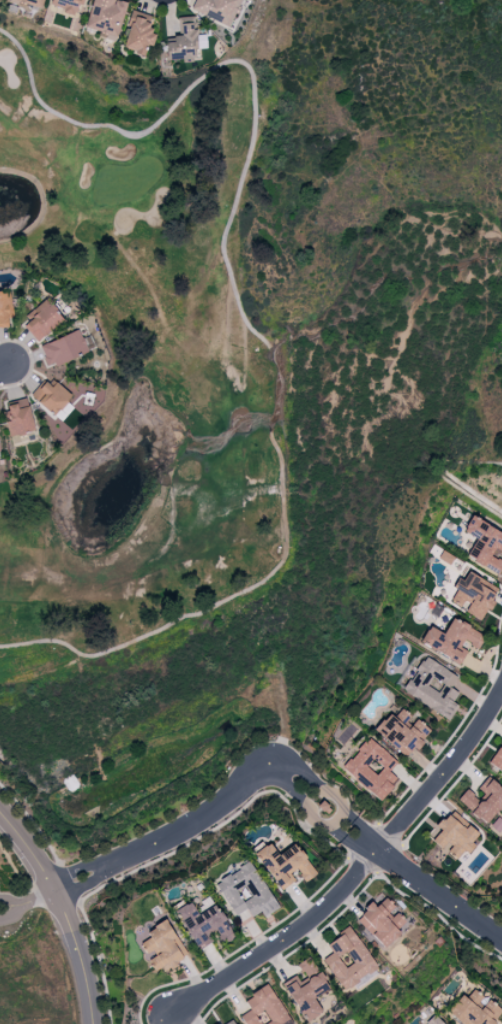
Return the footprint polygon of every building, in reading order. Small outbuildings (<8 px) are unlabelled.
[(43,0),(14,0),(40,9),(43,0)] [(62,8),(61,12),(78,17),(83,0),(51,0),(49,5),(62,8)] [(117,38),(126,2),(117,0),(92,0),(85,30),(117,38)] [(231,26),(241,0),(195,0),(191,11),(231,26)] [(144,55),(147,44),(152,45),(155,32),(145,29),(149,15),(132,10),(122,49),(144,55)] [(166,61),(197,60),(195,29),(194,29),(193,16),(178,17),(179,37),(165,37),(166,61)] [(13,316),(9,291),(0,292),(0,328),(8,327),(7,317),(13,316)] [(23,325),(36,341),(63,321),(46,299),(25,315),(29,321),(23,325)] [(39,346),(48,368),(95,349),(89,335),(82,339),(78,330),(39,346)] [(54,416),(71,396),(55,382),(51,387),(43,380),(29,395),(54,416)] [(9,438),(34,432),(27,401),(1,407),(9,438)] [(471,515),(462,531),(475,539),(465,556),(498,575),(501,568),(501,562),(490,555),(495,548),(501,552),(501,533),(471,515)] [(499,590),(468,571),(462,581),(458,578),(452,588),(456,590),(450,601),(460,607),(464,600),(469,603),(464,612),(480,621),(499,590)] [(443,634),(429,626),(420,643),(458,664),(468,645),(477,650),(484,636),(451,618),(443,634)] [(457,676),(423,656),(402,691),(447,719),(457,704),(452,701),(457,693),(449,688),(457,676)] [(408,758),(429,730),(413,718),(400,708),(394,717),(387,712),(373,731),(408,758)] [(380,800),(397,779),(388,772),(397,761),(367,738),(342,769),(380,800)] [(501,773),(501,743),(488,763),(501,773)] [(485,824),(497,810),(501,814),(501,789),(486,777),(477,788),(484,794),(479,800),(466,789),(457,800),(485,824)] [(316,804),(325,815),(331,810),(322,800),(316,804)] [(427,837),(444,850),(456,859),(463,851),(467,854),(475,845),(471,842),(478,833),(450,810),(427,837)] [(280,891),(294,881),(289,873),(295,869),(304,882),(316,874),(294,843),(278,855),(269,843),(254,853),(280,891)] [(278,907),(249,861),(214,883),(239,923),(260,911),(263,916),(278,907)] [(198,950),(215,939),(218,946),(234,937),(210,896),(195,904),(193,900),(175,910),(198,950)] [(383,948),(408,925),(395,910),(396,909),(385,897),(375,906),(372,903),(356,918),(383,948)] [(187,957),(179,940),(176,941),(166,920),(145,931),(149,938),(139,943),(154,974),(187,957)] [(326,943),(332,954),(323,959),(343,991),(377,970),(351,927),(326,943)] [(313,998),(329,988),(310,956),(297,964),(306,979),(295,984),(292,978),(282,984),(305,1023),(322,1012),(313,998)] [(271,984),(243,998),(250,1010),(241,1015),(245,1023),(290,1023),(271,984)] [(501,1013),(475,987),(465,998),(461,994),(446,1010),(461,1023),(492,1023),(501,1013)] [(434,1015),(424,1023),(443,1023),(434,1015)]
